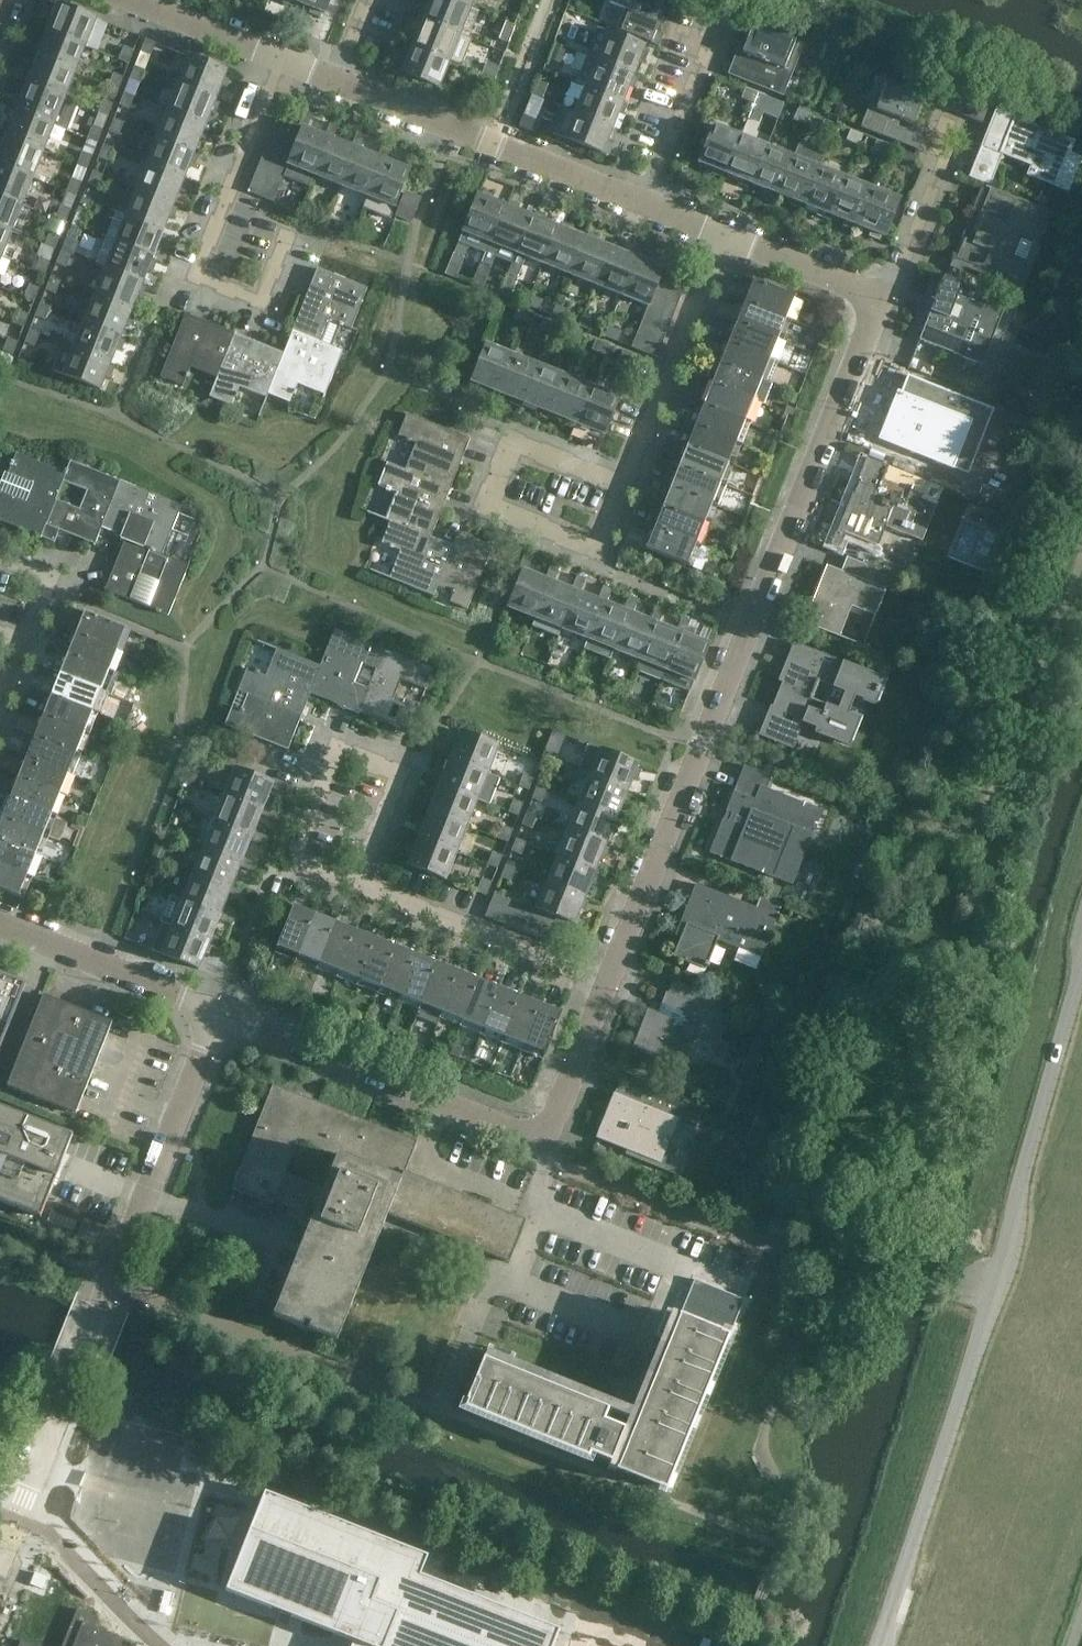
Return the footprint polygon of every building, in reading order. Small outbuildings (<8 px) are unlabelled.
[(299,2),(325,12),(330,0),(300,0),(299,2)] [(470,8),(451,0),(430,0),(423,19),(460,33),(470,8)] [(616,28),(615,29),(659,46),(663,34),(651,29),(654,22),(663,0),(611,0),(609,4),(628,11),(624,23),(619,21),(616,28)] [(706,0),(692,0),(690,6),(702,11),(706,0)] [(721,0),(706,0),(702,11),(714,16),(721,0)] [(735,0),(721,0),(714,16),(726,21),(735,0)] [(59,4),(48,31),(85,46),(96,19),(59,4)] [(449,60),(460,33),(423,19),(413,45),(449,60)] [(790,39),(790,37),(782,34),(782,36),(753,24),(743,51),(738,49),(728,74),(778,94),(798,42),(790,39)] [(75,73),(85,46),(48,31),(37,58),(75,73)] [(607,33),(597,59),(634,73),(644,48),(645,46),(607,32),(607,33)] [(151,55),(156,43),(156,42),(146,39),(141,51),(151,55)] [(555,44),(550,60),(560,64),(566,47),(555,44)] [(439,87),(449,60),(413,45),(402,72),(439,87)] [(129,63),(134,51),(124,47),(119,59),(129,63)] [(623,100),(634,73),(597,59),(589,55),(578,82),(586,85),(623,100)] [(190,56),(179,83),(216,98),(227,71),(190,56)] [(64,99),(75,73),(37,58),(27,84),(64,99)] [(467,78),(471,68),(458,63),(454,73),(467,78)] [(145,70),(135,66),(131,78),(140,82),(145,70)] [(124,77),(123,77),(114,73),(109,86),(119,90),(124,77)] [(537,80),(533,93),(544,97),(548,84),(537,80)] [(949,110),(959,85),(947,81),(937,105),(949,110)] [(924,97),(918,95),(887,82),(876,109),(869,106),(861,127),(881,135),(919,150),(924,138),(890,124),(893,116),(914,125),(924,97)] [(205,124),(216,98),(179,83),(168,110),(205,124)] [(54,125),(64,99),(27,84),(16,110),(54,125)] [(613,126),(623,100),(586,85),(576,111),(613,126)] [(961,115),(971,90),(959,85),(949,110),(961,115)] [(758,93),(745,87),(741,97),(754,102),(758,93)] [(973,119),(983,95),(971,90),(961,115),(973,119)] [(135,96),(125,92),(120,105),(130,108),(135,96)] [(987,125),(995,104),(996,100),(983,95),(973,119),(987,125)] [(784,103),(772,98),(768,108),(780,113),(784,103)] [(113,103),(103,99),(98,112),(108,116),(113,103)] [(807,124),(813,108),(801,103),(799,109),(798,109),(794,119),(807,124)] [(1000,154),(1030,166),(1026,176),(1066,192),(1077,164),(1079,160),(1069,156),(1075,141),(1014,117),(1013,118),(1000,109),(998,111),(997,114),(994,118),(993,121),(992,125),(991,129),(990,132),(990,134),(992,135),(992,137),(991,139),(990,143),(988,146),(986,149),(985,151),(999,156),(1000,154)] [(43,151),(54,125),(16,110),(6,137),(43,151)] [(195,151),(205,124),(168,110),(158,136),(195,151)] [(330,138),(325,136),(307,129),(313,114),(304,111),(299,126),(303,127),(298,140),(293,152),(289,164),(284,176),(310,186),(315,174),(330,138)] [(602,152),(613,126),(576,111),(565,137),(565,138),(602,154),(603,152),(602,152)] [(303,127),(299,126),(278,117),(273,130),(298,140),(303,127)] [(124,122),(114,118),(109,131),(119,135),(124,122)] [(837,124),(824,119),(820,129),(833,134),(837,124)] [(356,148),(351,147),(333,139),(339,125),(331,122),(325,136),(330,138),(315,174),(342,184),(356,148)] [(725,172),(740,135),(713,125),(699,161),(700,162),(700,161),(725,172)] [(103,130),(102,130),(93,126),(88,138),(98,142),(103,130)] [(293,152),(298,140),(273,130),(268,142),(293,152)] [(863,135),(851,130),(847,140),(859,145),(863,135)] [(383,158),(378,156),(360,149),(365,135),(357,132),(351,147),(356,148),(342,184),(368,195),(383,158)] [(752,182),(767,146),(740,135),(725,172),(752,182)] [(184,177),(195,151),(158,136),(148,162),(184,177)] [(43,151),(6,137),(0,152),(0,165),(32,178),(43,151)] [(889,145),(877,140),(873,150),(886,155),(889,145)] [(289,164),(293,152),(268,142),(263,154),(289,164)] [(384,142),(378,156),(383,158),(368,195),(395,206),(410,169),(386,160),(392,145),(384,142)] [(113,149),(104,145),(99,157),(108,161),(113,149)] [(778,193),(793,156),(767,146),(752,182),(778,193)] [(805,203),(819,167),(824,157),(797,146),(793,156),(778,193),(805,203)] [(916,156),(904,151),(900,161),(912,166),(916,156)] [(92,156),(82,152),(77,165),(87,169),(92,156)] [(284,176),(289,164),(263,154),(258,166),(283,176),(284,176)] [(174,203),(184,177),(148,162),(137,188),(174,203)] [(32,178),(0,165),(0,196),(22,205),(32,178)] [(278,189),(283,176),(258,166),(253,179),(278,189)] [(831,214),(846,178),(819,167),(805,203),(831,214)] [(103,175),(93,171),(88,184),(98,187),(103,175)] [(857,224),(872,188),(846,178),(831,214),(857,224)] [(82,183),(81,183),(72,179),(67,191),(77,195),(82,183)] [(273,201),(278,189),(253,179),(248,191),(273,201)] [(163,230),(174,203),(137,188),(127,215),(163,230)] [(899,199),(872,188),(857,224),(883,234),(883,235),(884,235),(899,199)] [(1026,238),(1037,209),(1038,207),(991,188),(972,236),(974,237),(971,243),(964,240),(957,258),(1004,277),(1006,270),(1007,271),(1010,265),(1009,264),(1020,235),(1026,238)] [(406,191),(397,214),(411,220),(421,197),(406,191)] [(490,242),(505,205),(478,194),(463,232),(490,242)] [(22,205),(0,196),(0,226),(11,231),(22,205)] [(92,202),(83,198),(78,210),(87,214),(92,202)] [(516,253),(531,215),(505,205),(490,242),(516,253)] [(527,205),(524,212),(531,215),(534,208),(527,205)] [(71,210),(70,209),(61,206),(56,218),(65,222),(71,210)] [(163,230),(127,215),(116,211),(106,238),(153,256),(163,230)] [(543,263),(557,226),(531,215),(516,253),(543,263)] [(77,240),(81,228),(72,225),(67,237),(77,240)] [(11,231),(0,226),(0,257),(1,257),(11,231)] [(569,274),(584,236),(557,226),(543,263),(569,274)] [(50,232),(46,244),(55,248),(60,236),(50,232)] [(595,284),(610,247),(584,236),(569,274),(595,284)] [(142,283),(153,256),(106,238),(95,264),(105,268),(142,283)] [(470,244),(460,240),(455,252),(465,256),(470,244)] [(621,295),(636,257),(610,247),(595,284),(621,295)] [(71,254),(61,250),(57,263),(66,267),(71,254)] [(486,251),(482,263),(491,267),(496,255),(486,251)] [(664,268),(636,257),(621,295),(649,306),(652,299),(657,286),(662,274),(664,268)] [(50,262),(49,261),(40,258),(35,271),(45,274),(50,262)] [(522,265),(513,261),(507,274),(517,278),(522,265)] [(132,309),(142,283),(105,268),(95,295),(132,309)] [(368,288),(317,268),(292,331),(321,342),(330,321),(339,324),(338,326),(343,328),(343,326),(351,329),(368,288)] [(686,283),(662,274),(657,286),(681,296),(686,283)] [(994,336),(1002,314),(1007,301),(970,287),(940,275),(931,297),(939,300),(935,311),(931,310),(919,340),(976,362),(988,334),(994,336)] [(61,281),(51,277),(46,289),(56,293),(61,281)] [(754,283),(746,301),(784,317),(792,298),(794,299),(794,297),(753,281),(753,282),(754,283)] [(40,288),(39,288),(30,284),(25,297),(35,301),(40,288)] [(676,308),(681,296),(657,286),(652,299),(676,308)] [(122,335),(132,309),(95,295),(85,321),(122,335)] [(530,295),(526,305),(539,310),(543,300),(530,295)] [(671,321),(676,308),(652,299),(649,306),(647,311),(671,321)] [(777,337),(784,317),(746,301),(738,321),(777,337)] [(50,307),(41,303),(36,316),(45,319),(50,307)] [(1071,316),(1081,320),(1081,307),(1076,305),(1071,316)] [(569,311),(556,306),(552,316),(565,321),(569,311)] [(530,313),(517,308),(514,318),(526,323),(530,313)] [(29,315),(28,314),(19,311),(14,323),(24,327),(29,315)] [(666,333),(671,321),(647,311),(642,323),(666,333)] [(191,367),(217,377),(235,334),(186,314),(163,370),(160,377),(183,386),(186,378),(188,378),(190,374),(188,373),(191,367)] [(595,321),(582,316),(578,326),(591,331),(595,321)] [(556,324),(544,319),(540,329),(552,334),(556,324)] [(111,362),(122,335),(85,321),(74,347),(111,362)] [(768,357),(777,337),(738,321),(730,342),(768,357)] [(661,345),(666,333),(642,323),(637,335),(661,345)] [(621,332),(609,327),(605,337),(618,342),(621,332)] [(40,333),(30,329),(25,342),(35,346),(40,333)] [(583,334),(570,329),(566,339),(579,344),(583,334)] [(343,350),(321,342),(292,331),(284,353),(269,395),(290,403),(293,395),(295,396),(297,391),(295,390),(298,384),(325,395),(343,350)] [(284,353),(235,334),(217,377),(209,397),(232,406),(236,398),(238,398),(239,394),(237,393),(240,387),(267,398),(269,395),(284,353)] [(656,357),(661,345),(637,335),(632,348),(656,357)] [(18,342),(18,341),(8,338),(3,350),(13,354),(18,342)] [(609,345),(596,340),(592,350),(605,355),(609,345)] [(760,378),(768,357),(730,342),(722,362),(760,378)] [(499,393),(514,355),(486,344),(471,382),(499,393)] [(101,389),(111,362),(74,347),(63,374),(101,389)] [(636,356),(623,350),(619,360),(632,366),(636,356)] [(525,403),(540,366),(514,355),(499,393),(525,403)] [(921,361),(918,369),(932,374),(935,367),(921,361)] [(752,398),(760,378),(722,362),(713,383),(752,398)] [(551,414),(566,376),(540,366),(525,403),(551,414)] [(889,410),(878,439),(953,469),(964,441),(979,447),(994,409),(907,375),(900,392),(897,390),(892,402),(894,403),(891,411),(889,410)] [(578,424),(592,387),(566,376),(551,414),(578,424)] [(743,419),(752,398),(713,383),(705,404),(743,419)] [(619,398),(592,387),(578,424),(604,435),(619,398)] [(788,391),(783,403),(785,404),(795,408),(800,395),(788,391)] [(735,440),(743,419),(705,404),(697,425),(735,440)] [(785,404),(782,413),(791,417),(795,408),(785,404)] [(450,488),(470,439),(407,414),(398,436),(406,440),(406,442),(410,443),(411,442),(417,444),(406,470),(450,488)] [(726,461),(735,440),(697,425),(688,446),(726,461)] [(719,480),(726,461),(688,446),(680,465),(719,480)] [(57,500),(65,481),(63,480),(65,475),(63,474),(64,472),(17,454),(14,461),(12,461),(10,465),(12,466),(9,473),(2,492),(0,496),(0,520),(6,522),(9,517),(19,521),(17,526),(42,537),(56,499),(57,500)] [(95,545),(103,526),(102,525),(120,480),(70,461),(67,470),(65,469),(64,472),(63,474),(65,475),(63,480),(65,481),(88,490),(80,509),(57,500),(56,499),(42,537),(42,538),(43,539),(44,537),(55,542),(62,526),(72,530),(70,534),(94,543),(93,545),(95,545)] [(430,537),(450,488),(406,470),(387,463),(378,485),(387,489),(386,490),(390,492),(391,490),(397,493),(386,521),(389,522),(390,521),(430,537)] [(710,501),(719,480),(680,465),(672,486),(710,501)] [(854,494),(850,492),(835,528),(875,544),(883,526),(882,525),(884,520),(909,530),(928,483),(904,473),(899,485),(876,475),(871,487),(859,482),(854,494)] [(162,554),(182,505),(120,480),(102,525),(103,526),(116,531),(117,528),(124,531),(121,539),(126,542),(127,540),(162,554)] [(702,521),(710,501),(672,486),(664,506),(702,521)] [(694,541),(702,521),(664,506),(656,526),(694,541)] [(437,586),(452,546),(430,537),(390,521),(389,522),(381,544),(389,547),(388,549),(393,551),(393,549),(400,551),(390,578),(433,595),(437,586)] [(685,563),(694,541),(656,526),(647,548),(645,547),(645,549),(686,565),(687,563),(685,563)] [(458,532),(452,546),(437,586),(451,592),(451,593),(453,594),(450,602),(468,609),(479,580),(475,578),(480,565),(484,566),(493,546),(458,532)] [(189,565),(162,554),(127,540),(126,542),(116,565),(121,567),(118,573),(112,576),(107,588),(105,588),(104,589),(130,599),(150,607),(156,610),(156,612),(160,613),(161,612),(169,615),(189,565)] [(550,581),(545,579),(527,572),(533,557),(524,554),(518,569),(523,571),(508,608),(535,618),(550,581)] [(855,560),(855,561),(849,575),(826,565),(803,623),(839,637),(852,606),(875,616),(891,575),(855,560)] [(576,591),(571,589),(553,582),(559,568),(551,565),(545,579),(550,581),(535,618),(562,629),(576,591)] [(603,602),(597,600),(579,593),(585,578),(577,575),(571,589),(576,591),(562,629),(588,639),(603,602)] [(629,613),(624,610),(606,603),(611,589),(603,586),(597,600),(603,602),(588,639),(614,650),(629,613)] [(655,623),(650,621),(632,614),(638,599),(630,596),(624,610),(629,613),(614,650),(638,659),(640,660),(655,623)] [(682,633),(676,631),(658,624),(664,610),(656,607),(650,621),(655,623),(640,660),(638,659),(634,670),(663,681),(682,633)] [(85,614),(77,634),(115,650),(124,629),(125,630),(125,628),(84,612),(84,613),(85,614)] [(690,692),(709,644),(685,635),(690,620),(682,617),(676,631),(682,633),(663,681),(690,692)] [(360,712),(369,689),(345,679),(353,659),(360,661),(360,663),(361,663),(362,662),(377,668),(385,649),(335,629),(320,666),(322,666),(311,692),(346,706),(345,708),(359,714),(360,712)] [(107,670),(115,650),(77,634),(69,654),(107,670)] [(851,680),(856,667),(793,642),(793,643),(794,644),(784,668),(769,705),(798,716),(797,720),(846,740),(858,711),(842,704),(851,680)] [(302,716),(311,692),(322,666),(320,666),(277,649),(267,675),(260,673),(260,671),(256,669),(255,671),(247,668),(238,690),(247,694),(302,716)] [(434,668),(385,649),(377,668),(369,689),(360,712),(385,722),(402,678),(408,681),(408,682),(409,682),(410,681),(426,688),(429,681),(431,682),(433,677),(431,676),(434,668)] [(99,691),(107,670),(69,654),(61,675),(99,691)] [(91,711),(99,691),(61,675),(53,696),(91,711)] [(288,750),(302,716),(247,694),(242,708),(240,708),(240,710),(232,706),(224,724),(263,740),(288,750)] [(91,711),(53,696),(45,716),(83,731),(91,711)] [(122,700),(114,720),(125,725),(133,705),(122,700)] [(394,727),(408,733),(418,709),(404,703),(394,727)] [(83,731),(45,716),(37,736),(75,752),(83,731)] [(487,773),(498,746),(462,731),(451,758),(487,773)] [(67,772),(75,752),(37,736),(29,757),(67,772)] [(589,776),(626,791),(637,764),(600,749),(579,740),(575,750),(587,755),(580,772),(581,773),(589,776)] [(58,793),(67,772),(29,757),(20,778),(58,793)] [(477,800),(487,773),(451,758),(440,785),(477,800)] [(773,881),(785,880),(786,880),(786,882),(787,883),(792,884),(821,811),(767,789),(771,777),(744,766),(710,852),(771,876),(772,876),(772,877),(773,878),(773,879),(773,880),(773,881)] [(577,782),(581,773),(580,772),(568,767),(564,777),(577,782)] [(236,768),(225,795),(261,810),(263,805),(271,787),(285,792),(288,784),(273,778),(272,782),(236,768)] [(534,776),(533,776),(524,773),(520,785),(529,789),(534,776)] [(616,817),(626,791),(589,776),(579,802),(616,817)] [(58,793),(20,778),(12,798),(50,814),(58,793)] [(467,826),(477,800),(440,785),(430,811),(467,826)] [(547,789),(537,786),(532,798),(542,802),(547,789)] [(278,810),(263,805),(261,810),(225,795),(214,821),(251,836),(253,831),(260,813),(275,818),(278,810)] [(42,834),(50,814),(12,798),(4,818),(42,834)] [(519,815),(524,803),(514,799),(509,811),(519,815)] [(606,843),(616,817),(579,802),(568,828),(606,843)] [(456,852),(467,826),(430,811),(420,837),(456,852)] [(82,812),(78,824),(86,827),(91,815),(82,812)] [(537,816),(527,812),(522,824),(532,828),(537,816)] [(42,834),(4,818),(0,828),(0,841),(34,855),(42,834)] [(267,837),(253,831),(251,836),(214,821),(204,848),(240,862),(243,857),(250,839),(264,845),(267,837)] [(508,841),(513,829),(504,825),(499,838),(508,841)] [(595,870),(606,843),(568,828),(558,855),(595,870)] [(446,879),(456,852),(420,837),(409,864),(446,879)] [(512,850),(513,850),(522,854),(527,842),(517,838),(512,850)] [(34,855),(0,841),(0,865),(26,875),(34,855)] [(257,863),(243,857),(240,862),(204,848),(193,874),(230,889),(232,883),(239,865),(254,871),(257,863)] [(498,868),(503,855),(493,852),(488,864),(498,868)] [(585,896),(590,883),(595,870),(558,855),(548,881),(585,896)] [(516,868),(507,864),(502,876),(512,880),(516,868)] [(26,875),(0,865),(0,890),(19,897),(19,896),(18,895),(26,875)] [(246,889),(232,883),(230,889),(193,874),(183,900),(220,915),(222,910),(229,892),(243,897),(246,889)] [(487,895),(493,882),(483,878),(477,891),(487,895)] [(574,923),(585,896),(548,881),(537,908),(537,909),(545,912),(557,917),(569,922),(574,923)] [(706,970),(707,967),(707,966),(709,967),(710,963),(709,962),(718,940),(749,952),(762,958),(778,916),(783,905),(761,896),(756,908),(742,902),(740,907),(725,901),(727,896),(695,884),(695,885),(696,886),(685,914),(689,915),(673,957),(706,970)] [(498,922),(509,896),(496,891),(486,917),(498,922)] [(511,927),(521,901),(509,896),(498,922),(511,927)] [(236,915),(222,910),(220,915),(183,900),(173,926),(172,927),(209,941),(211,936),(219,918),(233,924),(236,915)] [(523,932),(533,906),(521,901),(511,927),(523,932)] [(300,954),(315,915),(295,907),(295,905),(294,905),(277,947),(278,947),(279,946),(300,954)] [(535,937),(545,912),(537,909),(537,908),(533,906),(523,932),(535,937)] [(547,941),(557,917),(545,912),(535,937),(547,941)] [(320,962),(336,923),(315,915),(300,954),(320,962)] [(560,946),(569,922),(557,917),(547,941),(560,946)] [(222,950),(225,942),(211,936),(209,941),(172,927),(173,926),(163,922),(152,950),(199,968),(199,967),(205,952),(209,954),(212,946),(222,950)] [(341,970),(356,931),(336,923),(320,962),(341,970)] [(361,978),(376,939),(356,931),(341,970),(361,978)] [(382,986),(397,947),(376,939),(361,978),(382,986)] [(402,994),(417,955),(397,947),(382,986),(402,994)] [(423,1003),(438,964),(417,955),(402,994),(423,1003)] [(443,1011),(458,972),(438,964),(423,1003),(443,1011)] [(464,1019),(479,980),(458,972),(443,1011),(464,1019)] [(26,984),(0,974),(0,1049),(26,984)] [(485,1027),(500,989),(479,980),(464,1019),(485,1027)] [(715,1045),(726,1016),(721,1014),(727,1001),(674,980),(668,993),(658,1018),(645,1013),(630,1052),(672,1069),(681,1047),(697,1054),(703,1040),(715,1045)] [(506,1035),(521,997),(500,989),(485,1027),(506,1035)] [(112,1023),(45,996),(43,995),(7,1086),(76,1114),(112,1023)] [(525,1043),(540,1005),(521,997),(506,1035),(525,1043)] [(560,1012),(540,1005),(525,1043),(545,1051),(544,1052),(546,1053),(562,1012),(561,1011),(560,1012)] [(455,1043),(451,1053),(461,1057),(465,1047),(455,1043)] [(524,1220),(503,1211),(404,1171),(417,1142),(273,1084),(232,1189),(273,1205),(275,1201),(289,1207),(288,1211),(296,1214),(303,1217),(310,1202),(318,1206),(273,1318),(302,1329),(304,1324),(307,1326),(311,1327),(309,1332),(338,1344),(371,1260),(389,1214),(442,1236),(438,1245),(451,1250),(455,1251),(458,1243),(492,1257),(506,1262),(524,1220)] [(614,1093),(596,1138),(627,1150),(626,1154),(677,1176),(697,1125),(702,1111),(643,1088),(643,1089),(645,1090),(640,1103),(614,1093)] [(72,1137),(0,1109),(0,1202),(40,1218),(72,1137)] [(750,1129),(745,1142),(759,1148),(764,1135),(750,1129)] [(666,1492),(729,1336),(679,1315),(679,1316),(671,1313),(645,1376),(632,1410),(624,1429),(610,1463),(609,1463),(607,1468),(666,1492)] [(632,1410),(487,1351),(483,1359),(462,1410),(588,1461),(590,1455),(609,1463),(610,1463),(624,1429),(632,1410)] [(124,1515),(180,1532),(189,1499),(182,1497),(199,1442),(166,1432),(164,1439),(118,1425),(92,1512),(123,1521),(124,1515)] [(226,1593),(354,1644),(353,1645),(554,1645),(559,1632),(421,1577),(428,1559),(265,1494),(226,1593)] [(129,1635),(99,1625),(102,1614),(78,1606),(65,1645),(125,1645),(129,1635)] [(23,1638),(21,1645),(49,1645),(23,1638)]
